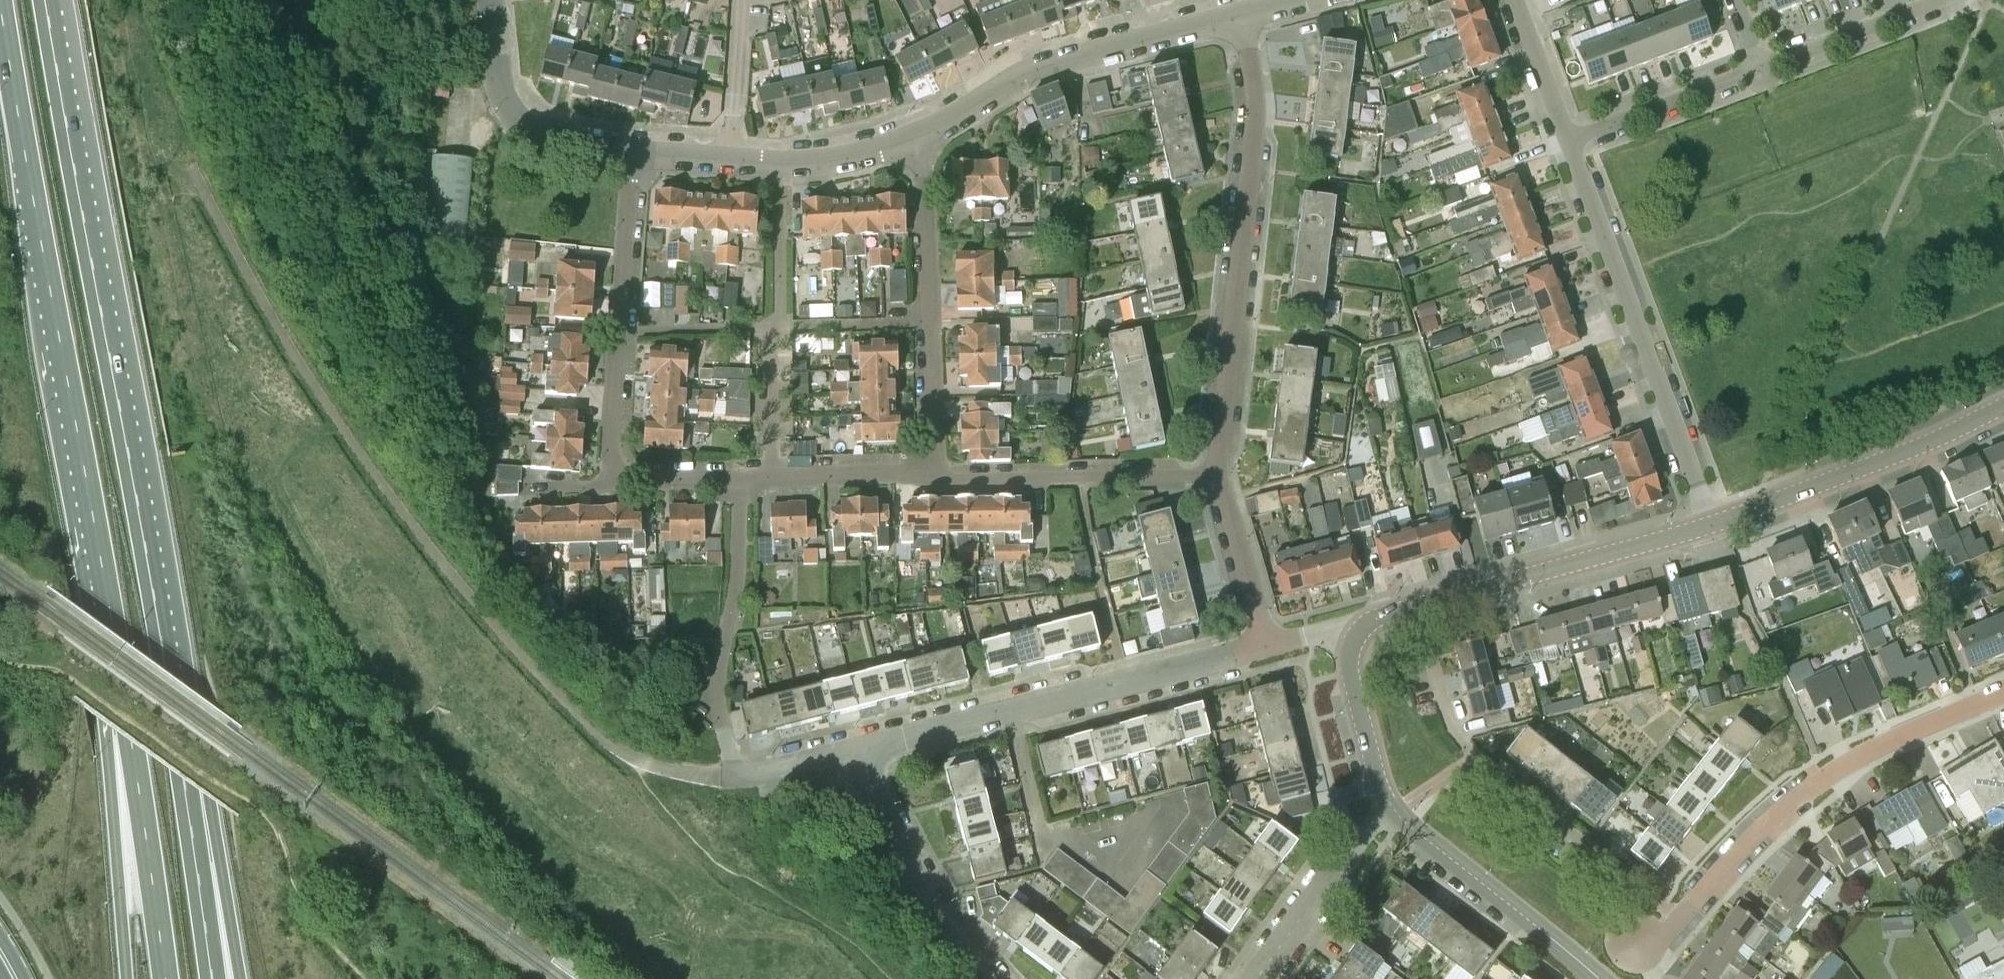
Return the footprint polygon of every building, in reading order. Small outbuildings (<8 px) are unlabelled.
[(918,1),(924,13),(932,9),(927,0),(921,0),(918,1)] [(1062,22),(1054,0),(1027,0),(1027,2),(1028,3),(1038,31),(1062,22)] [(1062,22),(1077,17),(1074,9),(1083,6),(1081,0),(1054,0),(1062,22)] [(1483,16),(1478,2),(1475,3),(1474,0),(1457,0),(1428,11),(1436,32),(1454,26),(1483,16)] [(1779,14),(1800,6),(1797,0),(1774,0),(1779,14)] [(1603,2),(1594,5),(1597,14),(1606,10),(1603,2)] [(578,15),(586,17),(590,5),(581,3),(578,15)] [(1003,12),(1014,40),(1038,31),(1028,3),(1003,12)] [(867,20),(875,19),(872,6),(864,7),(867,20)] [(1679,13),(1677,13),(1690,47),(1711,40),(1698,6),(1697,6),(1679,13)] [(1572,11),(1575,21),(1576,21),(1586,18),(1583,7),(1572,11)] [(771,9),(771,30),(788,30),(788,9),(771,9)] [(815,22),(823,20),(820,9),(812,10),(815,22)] [(990,49),(1014,40),(1003,12),(998,14),(980,21),(990,49)] [(1315,20),(1319,32),(1347,25),(1344,13),(1315,20)] [(1677,13),(1657,21),(1670,55),(1688,48),(1690,47),(1677,13)] [(586,17),(578,15),(574,27),(583,29),(586,17)] [(1441,43),(1445,55),(1491,38),(1483,16),(1454,26),(1457,34),(1456,34),(1457,38),(1441,43)] [(875,19),(867,20),(870,33),(878,32),(875,19)] [(823,20),(815,22),(818,38),(827,36),(823,20)] [(625,34),(634,36),(637,23),(628,21),(625,34)] [(1657,21),(1637,29),(1650,63),(1668,56),(1670,55),(1657,21)] [(941,36),(954,63),(977,51),(964,24),(941,36)] [(676,40),(684,42),(687,29),(679,27),(676,40)] [(1384,30),(1372,33),(1371,34),(1375,49),(1396,43),(1392,28),(1384,30)] [(1637,29),(1616,37),(1629,71),(1648,64),(1650,63),(1637,29)] [(1591,31),(1570,39),(1575,52),(1588,86),(1606,79),(1609,79),(1596,45),(1591,31)] [(634,36),(625,34),(622,47),(630,49),(634,36)] [(768,49),(777,47),(774,34),(765,35),(768,49)] [(603,44),(610,45),(612,36),(605,35),(603,44)] [(932,75),(954,63),(941,36),(918,48),(932,75)] [(1616,37),(1596,45),(1609,79),(1628,71),(1629,71),(1616,37)] [(1450,63),(1464,58),(1469,70),(1499,60),(1491,38),(1445,55),(1417,64),(1422,79),(1451,68),(1450,63)] [(684,42),(676,40),(673,53),(681,55),(684,42)] [(1319,71),(1348,75),(1352,46),(1322,42),(1319,71)] [(777,47),(768,49),(772,62),(780,60),(777,47)] [(909,87),(932,75),(918,48),(895,60),(909,87)] [(540,78),(565,84),(572,55),(548,49),(540,78)] [(572,94),(588,98),(596,67),(597,61),(572,55),(565,84),(574,87),(572,94)] [(1155,101),(1184,94),(1177,65),(1148,72),(1155,101)] [(588,98),(613,105),(620,74),(596,67),(588,98)] [(858,76),(865,107),(890,101),(883,70),(858,76)] [(1315,99),(1344,103),(1348,75),(1319,71),(1315,99)] [(653,115),(655,107),(664,109),(672,80),(646,73),(643,80),(645,80),(637,111),(653,115)] [(620,74),(613,105),(637,111),(645,80),(643,80),(620,74)] [(823,108),(824,116),(840,112),(833,81),(832,75),(807,81),(814,110),(823,108)] [(840,112),(865,107),(858,76),(833,81),(840,112)] [(1394,86),(1391,76),(1381,80),(1383,90),(1394,86)] [(672,80),(664,109),(689,116),(696,86),(677,81),(672,80)] [(782,87),(789,116),(814,110),(807,81),(782,87)] [(1043,134),(1078,119),(1076,82),(1057,87),(1030,97),(1043,134)] [(1106,82),(1086,86),(1092,115),(1113,110),(1106,82)] [(1437,123),(1443,121),(1490,104),(1483,86),(1456,96),(1458,103),(1433,113),(1437,123)] [(782,87),(776,88),(757,92),(764,122),(789,116),(782,87)] [(1161,128),(1190,121),(1184,94),(1155,101),(1161,128)] [(1311,128),(1341,132),(1344,103),(1315,99),(1311,128)] [(1386,110),(1382,137),(1381,141),(1382,141),(1408,132),(1418,129),(1408,102),(1386,110)] [(1454,137),(1496,122),(1490,104),(1443,121),(1437,123),(1440,134),(1451,130),(1454,137)] [(1168,155),(1197,149),(1190,121),(1161,128),(1168,155)] [(1457,145),(1426,157),(1430,167),(1503,141),(1496,122),(1454,137),(1457,145)] [(1436,124),(1417,131),(1421,142),(1440,135),(1436,124)] [(1341,132),(1311,128),(1308,156),(1337,160),(1341,132)] [(1434,182),(1476,167),(1477,172),(1510,160),(1503,141),(1430,167),(1429,168),(1434,182)] [(1084,148),(1085,167),(1098,166),(1097,148),(1084,148)] [(1197,149),(1168,155),(1175,184),(1204,177),(1197,149)] [(426,237),(466,240),(473,159),(433,156),(426,237)] [(1381,165),(1380,178),(1398,173),(1394,161),(1381,165)] [(980,165),(980,201),(1007,200),(1006,164),(980,165)] [(954,201),(980,201),(980,165),(953,166),(954,201)] [(1060,168),(1042,168),(1042,181),(1060,180),(1060,168)] [(1098,185),(1096,174),(1088,176),(1090,186),(1098,185)] [(1458,220),(1524,196),(1517,177),(1490,187),(1493,195),(1455,209),(1458,220)] [(1457,188),(1434,195),(1439,209),(1461,201),(1457,188)] [(668,263),(677,263),(679,245),(680,230),(682,196),(657,194),(655,228),(672,229),(672,235),(669,234),(669,245),(668,263)] [(689,252),(702,253),(707,198),(682,196),(680,230),(679,245),(677,263),(688,264),(689,252)] [(1299,224),(1328,228),(1332,199),(1303,196),(1299,224)] [(1487,220),(1500,216),(1503,224),(1530,214),(1524,196),(1448,224),(1453,237),(1488,224),(1487,220)] [(715,265),(726,266),(727,249),(726,249),(727,233),(728,233),(731,199),(707,198),(702,253),(715,253),(715,265)] [(1137,233),(1166,227),(1160,198),(1131,205),(1137,233)] [(727,249),(726,266),(735,267),(737,249),(738,239),(736,239),(736,233),(754,235),(756,201),(731,199),(728,233),(727,233),(726,249),(727,249)] [(878,250),(879,250),(880,268),(889,268),(888,250),(889,250),(889,239),(886,239),(886,234),(904,233),(902,200),(877,201),(878,236),(877,236),(878,250)] [(862,241),(861,237),(877,236),(878,236),(877,201),(852,202),(854,257),(865,256),(864,240),(862,241)] [(844,241),(845,258),(854,257),(852,202),(828,203),(830,238),(831,238),(846,237),(847,241),(844,241)] [(831,253),(832,253),(831,238),(830,238),(828,203),(803,205),(804,239),(822,238),(822,243),(820,243),(820,254),(821,254),(822,271),(831,271),(831,253)] [(980,210),(980,221),(989,221),(989,209),(980,210)] [(971,222),(980,221),(980,210),(971,210),(971,222)] [(1051,210),(1041,210),(1041,235),(1051,235),(1051,210)] [(1481,253),(1537,232),(1530,214),(1503,224),(1506,232),(1477,242),(1477,240),(1466,244),(1470,257),(1481,253)] [(1296,253),(1325,257),(1328,228),(1299,224),(1296,253)] [(1143,261),(1172,255),(1166,227),(1137,233),(1143,261)] [(1037,228),(1006,230),(1007,239),(1037,237),(1037,228)] [(1513,252),(1516,262),(1544,251),(1537,232),(1481,253),(1470,257),(1474,268),(1483,265),(1484,263),(1513,252)] [(663,234),(648,233),(647,248),(662,249),(663,234)] [(1406,239),(1393,243),(1398,258),(1411,253),(1406,239)] [(534,245),(510,244),(509,262),(533,263),(534,245)] [(1389,246),(1381,248),(1385,260),(1393,257),(1389,246)] [(871,268),(880,268),(878,250),(870,251),(871,268)] [(832,253),(831,253),(831,271),(841,271),(840,252),(832,253)] [(1292,281),(1321,285),(1325,257),(1296,253),(1292,281)] [(1149,288),(1178,282),(1172,255),(1143,261),(1149,288)] [(957,284),(992,283),(992,267),(993,267),(992,256),(956,257),(957,284)] [(1398,263),(1403,276),(1416,272),(1412,259),(1398,263)] [(555,291),(592,294),(594,267),(557,265),(555,291)] [(1492,267),(1467,275),(1468,276),(1471,286),(1496,278),(1492,267)] [(1511,305),(1558,288),(1551,269),(1524,279),(1528,290),(1523,288),(1506,295),(1495,296),(1486,300),(1490,312),(1511,305)] [(832,291),(831,271),(822,271),(819,272),(820,291),(832,291)] [(1001,282),(1012,282),(1012,273),(1001,273),(1001,282)] [(1471,286),(1468,276),(1459,279),(1462,290),(1471,286)] [(907,303),(906,280),(890,280),(890,303),(907,303)] [(535,290),(547,291),(547,281),(535,281),(535,290)] [(1321,285),(1292,281),(1288,310),(1318,314),(1321,285)] [(1012,282),(1001,282),(1002,292),(1013,291),(1012,282)] [(1134,322),(1155,317),(1184,311),(1178,282),(1149,288),(1150,294),(1130,299),(1134,322)] [(724,283),(722,308),(735,309),(738,284),(724,283)] [(958,310),(994,309),(994,297),(993,297),(992,283),(957,284),(958,310)] [(507,288),(506,308),(515,308),(517,288),(507,288)] [(674,309),(674,288),(659,288),(659,309),(674,309)] [(1538,316),(1565,306),(1558,288),(1511,305),(1515,314),(1534,307),(1538,316)] [(547,291),(535,290),(535,300),(547,300),(547,291)] [(555,291),(553,318),(590,321),(592,294),(555,291)] [(1076,316),(1076,302),(1058,302),(1058,316),(1076,316)] [(1433,302),(1417,307),(1420,320),(1436,315),(1433,302)] [(876,317),(876,303),(861,303),(861,317),(876,317)] [(1034,318),(1056,317),(1056,304),(1031,305),(1032,318),(1034,318)] [(1505,349),(1572,324),(1565,306),(1538,316),(1542,326),(1536,324),(1520,330),(1520,329),(1510,332),(1498,337),(1503,349),(1505,349)] [(853,307),(837,308),(837,319),(853,318),(853,307)] [(506,308),(505,308),(504,325),(529,327),(530,309),(515,308),(506,308)] [(1056,317),(1034,318),(1034,332),(1056,331),(1056,317)] [(1435,317),(1420,321),(1423,333),(1438,329),(1435,317)] [(1073,331),(1073,320),(1059,320),(1059,331),(1073,331)] [(1397,322),(1380,325),(1385,347),(1402,343),(1397,322)] [(1534,349),(1548,343),(1552,353),(1579,343),(1572,324),(1505,349),(1503,349),(1504,352),(1485,358),(1490,371),(1530,356),(1528,351),(1534,349)] [(1459,328),(1428,339),(1432,350),(1463,339),(1459,328)] [(539,329),(528,329),(528,338),(539,338),(539,329)] [(959,341),(960,359),(996,358),(995,348),(998,348),(998,330),(967,331),(967,341),(959,341)] [(1118,367),(1146,360),(1140,332),(1111,339),(1118,367)] [(550,367),(587,369),(588,351),(580,350),(581,340),(548,338),(547,356),(550,356),(550,367)] [(1501,348),(1498,340),(1491,343),(1494,351),(1501,348)] [(858,372),(860,372),(893,371),(893,372),(897,372),(896,344),(853,345),(854,363),(858,363),(858,372)] [(1009,358),(1020,357),(1020,349),(1020,348),(1008,348),(1009,358)] [(1038,357),(1037,349),(1020,349),(1020,357),(1038,357)] [(1280,379),(1309,382),(1313,353),(1283,349),(1280,379)] [(685,379),(685,370),(692,370),(693,353),(651,350),(649,378),(653,378),(653,377),(685,379)] [(530,364),(541,365),(542,356),(531,355),(530,364)] [(1020,357),(1009,358),(1009,367),(1021,367),(1020,357)] [(968,377),(969,388),(1000,387),(999,368),(996,368),(996,358),(960,359),(960,377),(968,377)] [(1124,395),(1152,389),(1146,360),(1118,367),(1124,395)] [(1557,379),(1542,385),(1546,396),(1592,379),(1585,360),(1557,370),(1562,384),(1557,379)] [(833,361),(834,372),(847,372),(846,361),(833,361)] [(541,365),(530,364),(530,374),(541,375),(541,365)] [(1381,367),(1388,403),(1400,401),(1392,364),(1381,367)] [(546,375),(544,394),(577,397),(577,387),(586,387),(587,369),(550,367),(549,375),(546,375)] [(699,369),(698,381),(712,382),(713,370),(699,369)] [(829,384),(830,395),(893,393),(893,372),(893,371),(860,372),(860,383),(829,384)] [(792,396),(808,395),(807,373),(791,374),(792,396)] [(499,386),(515,387),(515,375),(500,374),(499,386)] [(653,377),(653,378),(652,398),(714,403),(714,393),(684,391),(685,379),(653,377)] [(1058,395),(1068,395),(1071,378),(1058,378),(1058,381),(1058,395)] [(1276,407),(1305,410),(1309,382),(1280,379),(1276,407)] [(1571,407),(1599,397),(1592,379),(1546,396),(1549,406),(1564,400),(1566,394),(1571,407)] [(1034,395),(1058,395),(1058,381),(1034,382),(1034,395)] [(498,401),(519,402),(523,402),(524,387),(515,387),(499,386),(498,401)] [(727,402),(750,404),(750,396),(751,390),(750,390),(726,388),(726,393),(714,393),(714,403),(726,404),(726,402),(727,402)] [(1130,423),(1159,417),(1152,389),(1124,395),(1130,423)] [(894,415),(894,414),(893,393),(830,395),(830,405),(861,404),(862,416),(894,415)] [(1068,395),(1058,395),(1034,395),(1034,396),(1034,407),(1034,408),(1066,408),(1068,395)] [(1010,407),(1034,407),(1034,396),(1015,396),(1010,396),(1010,407)] [(1571,407),(1540,419),(1547,437),(1559,433),(1605,415),(1599,397),(1571,407)] [(650,420),(682,422),(683,410),(713,412),(714,403),(652,398),(650,420)] [(519,402),(498,401),(498,414),(518,415),(519,402)] [(749,405),(726,403),(725,416),(749,417),(749,405)] [(962,435),(996,434),(996,418),(1010,418),(1010,406),(969,407),(969,418),(961,418),(962,435)] [(1273,435),(1302,438),(1305,410),(1276,407),(1273,435)] [(546,443),(582,445),(583,428),(575,427),(576,417),(534,414),(534,426),(547,427),(546,443)] [(894,414),(894,415),(862,416),(862,417),(860,417),(860,423),(856,423),(857,443),(899,442),(898,414),(894,414)] [(1345,434),(1347,417),(1335,415),(1332,432),(1345,434)] [(1580,431),(1585,444),(1612,434),(1605,415),(1559,433),(1547,437),(1550,447),(1562,442),(1578,437),(1580,431)] [(850,427),(850,416),(837,416),(837,428),(850,427)] [(1159,417),(1130,423),(1136,451),(1165,445),(1159,417)] [(687,450),(688,432),(682,432),(682,422),(650,420),(646,419),(645,447),(687,450)] [(708,423),(695,423),(694,434),(708,435),(708,423)] [(1435,423),(1413,427),(1420,460),(1442,456),(1435,423)] [(1457,428),(1447,430),(1451,442),(1461,439),(1457,428)] [(1010,462),(1010,451),(997,451),(996,434),(962,435),(963,453),(971,453),(971,463),(1010,462)] [(1302,438),(1273,435),(1269,464),(1298,467),(1302,438)] [(1602,473),(1602,474),(1647,457),(1639,435),(1609,446),(1613,459),(1600,464),(1598,459),(1574,467),(1578,481),(1602,473)] [(1040,437),(1040,460),(1054,459),(1053,436),(1040,437)] [(485,459),(497,459),(497,443),(485,443),(485,459)] [(545,457),(532,457),(531,469),(572,472),(572,462),(580,462),(582,445),(546,443),(545,457)] [(2002,448),(1984,455),(1997,487),(2003,484),(2003,487),(2003,452),(2002,448)] [(1626,490),(1655,479),(1647,457),(1602,474),(1610,496),(1626,490)] [(1980,492),(1989,488),(1976,458),(1940,473),(1953,503),(1962,500),(1967,512),(1986,503),(1984,496),(1982,496),(1980,492)] [(1289,477),(1291,466),(1272,464),(1270,474),(1289,477)] [(1566,465),(1555,468),(1560,486),(1571,483),(1566,465)] [(487,484),(518,483),(521,483),(522,468),(502,467),(485,467),(487,484)] [(1446,470),(1449,482),(1461,478),(1458,467),(1446,470)] [(1352,482),(1363,480),(1362,477),(1360,468),(1349,470),(1351,480),(1352,482)] [(1483,543),(1515,534),(1503,495),(1472,503),(1466,477),(1450,481),(1460,520),(1476,515),(1483,543)] [(1503,495),(1515,534),(1554,523),(1541,479),(1532,482),(1533,487),(1503,495)] [(1613,502),(1589,512),(1594,527),(1660,502),(1657,494),(1660,493),(1655,479),(1626,490),(1630,501),(1615,507),(1613,502)] [(1946,514),(1933,519),(1918,482),(1888,494),(1905,535),(1926,527),(1940,561),(1948,558),(1953,568),(1966,562),(1954,535),(1946,514)] [(482,497),(498,497),(518,496),(518,483),(487,484),(479,485),(482,497)] [(1561,490),(1566,508),(1584,503),(1579,485),(1561,490)] [(1280,492),(1281,506),(1298,504),(1296,490),(1280,492)] [(1282,511),(1277,492),(1254,497),(1259,517),(1282,511)] [(1354,506),(1360,530),(1373,527),(1366,498),(1353,501),(1354,506)] [(976,534),(985,534),(984,500),(966,501),(966,562),(977,561),(977,549),(978,549),(978,538),(976,538),(976,534)] [(1004,546),(1004,534),(1003,534),(1003,500),(984,500),(985,534),(993,534),(993,538),(991,538),(992,547),(993,547),(994,561),(1005,561),(1004,546)] [(1020,543),(1032,543),(1032,525),(1029,525),(1029,508),(1020,508),(1020,500),(1003,500),(1003,534),(1004,534),(1019,534),(1020,543)] [(919,561),(929,561),(929,548),(928,548),(928,535),(929,535),(928,501),(911,501),(911,509),(902,509),(903,526),(899,527),(900,545),(910,545),(910,550),(919,550),(919,561)] [(928,548),(929,548),(939,548),(939,550),(947,549),(947,535),(947,501),(928,501),(929,535),(928,535),(928,548)] [(957,562),(966,562),(966,501),(947,501),(947,535),(956,535),(957,539),(955,539),(956,550),(957,550),(957,562)] [(877,550),(888,550),(887,510),(877,510),(876,502),(859,503),(859,538),(876,537),(877,550)] [(843,538),(859,538),(859,503),(842,503),(842,511),(831,511),(832,551),(844,551),(843,538)] [(1322,507),(1327,533),(1341,530),(1335,503),(1321,506),(1322,507)] [(806,524),(806,504),(788,505),(788,506),(770,507),(772,539),(818,538),(818,524),(806,524)] [(1875,550),(1882,548),(1864,505),(1845,512),(1872,571),(1882,566),(1875,550)] [(1347,532),(1360,530),(1354,506),(1341,510),(1347,532)] [(686,507),(669,508),(669,528),(660,528),(660,542),(664,542),(676,541),(705,541),(704,509),(686,509),(686,507)] [(1327,533),(1322,507),(1307,510),(1308,515),(1310,522),(1313,536),(1327,533)] [(599,558),(600,570),(616,570),(615,556),(617,556),(616,544),(615,509),(597,510),(597,544),(598,558),(599,558)] [(632,543),(632,553),(644,553),(644,534),(641,534),(641,517),(633,517),(633,509),(615,509),(616,544),(632,543)] [(569,571),(579,571),(579,554),(578,510),(559,511),(560,545),(568,545),(569,549),(567,549),(568,557),(569,571)] [(589,549),(589,545),(597,544),(597,510),(578,510),(579,554),(579,571),(589,571),(588,559),(590,558),(590,549),(589,549)] [(524,555),(524,546),(540,546),(541,546),(540,511),(523,512),(524,520),(515,520),(515,537),(512,537),(512,555),(524,555)] [(540,558),(541,558),(541,572),(551,571),(550,560),(552,560),(552,549),(551,549),(550,546),(560,545),(559,511),(540,511),(541,546),(540,546),(540,558)] [(1145,548),(1176,540),(1169,512),(1141,520),(1141,521),(1138,521),(1145,548)] [(1861,576),(1872,571),(1845,512),(1827,520),(1846,563),(1854,560),(1861,576)] [(1273,521),(1271,514),(1259,517),(1261,525),(1273,521)] [(1413,532),(1421,559),(1440,554),(1432,526),(1429,517),(1411,521),(1413,532)] [(1402,564),(1421,559),(1413,532),(1411,521),(1410,522),(1410,520),(1392,525),(1395,537),(1402,564)] [(1459,549),(1451,520),(1432,526),(1440,554),(1459,549)] [(1383,569),(1402,564),(1395,537),(1392,525),(1391,523),(1373,528),(1377,542),(1376,543),(1383,569)] [(1954,535),(1966,562),(1987,553),(1981,539),(1974,541),(1969,529),(1954,535)] [(1331,542),(1341,581),(1360,576),(1352,548),(1351,548),(1349,537),(1331,542)] [(1152,576),(1183,568),(1176,540),(1145,548),(1152,576)] [(1329,542),(1329,541),(1315,545),(1311,546),(1322,586),(1341,581),(1331,542),(1329,542)] [(1887,546),(1897,570),(1909,564),(1900,541),(1887,546)] [(1100,544),(1102,554),(1112,552),(1109,542),(1100,544)] [(1816,585),(1806,561),(1799,542),(1767,554),(1777,581),(1767,585),(1773,601),(1816,585)] [(1004,546),(1005,561),(1028,560),(1028,546),(1004,546)] [(1303,591),(1322,586),(1311,546),(1292,551),(1303,591)] [(939,561),(939,550),(939,548),(929,548),(929,561),(939,561)] [(803,551),(803,564),(817,564),(817,550),(803,551)] [(1284,596),(1303,591),(1292,551),(1273,557),(1284,596)] [(706,553),(707,567),(721,567),(721,553),(706,553)] [(846,563),(846,554),(836,554),(836,563),(846,563)] [(1090,573),(1086,554),(1073,557),(1077,575),(1090,573)] [(617,556),(615,556),(616,570),(626,569),(625,555),(617,556)] [(530,558),(531,572),(541,572),(541,558),(540,558),(530,558)] [(1834,573),(1855,619),(1867,613),(1847,567),(1834,573)] [(1159,604),(1191,596),(1183,568),(1152,576),(1159,604)] [(653,569),(652,598),(667,599),(668,569),(653,569)] [(1720,614),(1722,621),(1738,617),(1735,608),(1737,608),(1726,571),(1698,579),(1709,617),(1720,614)] [(958,579),(959,597),(973,597),(972,578),(958,579)] [(1045,591),(1044,583),(1040,578),(1026,580),(1027,593),(1045,591)] [(1707,617),(1709,617),(1698,579),(1668,587),(1671,596),(1680,624),(1679,624),(1692,669),(1702,667),(1693,632),(1710,627),(1707,617)] [(1976,592),(1985,589),(1982,581),(1973,585),(1976,592)] [(1967,596),(1976,592),(1973,585),(1964,588),(1967,596)] [(1976,592),(1980,600),(1987,597),(1985,589),(1976,592)] [(774,598),(776,596),(770,591),(768,593),(766,592),(761,597),(771,606),(776,600),(774,598)] [(928,592),(929,606),(950,605),(950,591),(928,592)] [(1691,670),(1692,669),(1679,624),(1680,624),(1671,596),(1657,600),(1655,591),(1630,598),(1637,624),(1662,617),(1663,623),(1676,620),(1691,670)] [(1965,607),(1980,600),(1976,592),(1967,596),(1962,598),(1965,607)] [(558,608),(550,596),(541,603),(549,615),(558,608)] [(1159,604),(1166,631),(1156,633),(1161,650),(1194,641),(1190,626),(1198,624),(1191,596),(1159,604)] [(1613,630),(1637,624),(1630,598),(1606,604),(1613,630)] [(1589,636),(1613,630),(1606,604),(1582,611),(1589,636)] [(1597,665),(1593,650),(1589,636),(1582,611),(1558,617),(1566,643),(1570,656),(1582,653),(1586,667),(1597,665)] [(1877,628),(1871,613),(1858,619),(1864,634),(1877,628)] [(578,625),(578,615),(567,615),(567,625),(578,625)] [(2002,654),(2003,654),(2003,615),(1989,622),(2002,654)] [(1064,624),(1072,656),(1100,649),(1092,617),(1064,624)] [(1541,663),(1559,659),(1555,646),(1566,643),(1558,617),(1535,624),(1535,625),(1522,629),(1528,653),(1531,666),(1541,663)] [(1968,669),(2002,654),(1989,622),(1954,636),(1968,669)] [(604,640),(617,640),(617,624),(604,624),(604,640)] [(1044,663),(1072,656),(1064,624),(1035,631),(1044,663)] [(650,629),(651,638),(667,637),(666,627),(650,629)] [(1515,656),(1528,653),(1522,629),(1508,633),(1515,656)] [(1867,642),(1870,651),(1885,645),(1878,629),(1864,635),(1867,642)] [(1017,670),(1044,663),(1035,631),(1008,638),(1017,670)] [(600,634),(589,634),(589,642),(600,642),(600,634)] [(1645,651),(1641,636),(1630,639),(1635,654),(1645,651)] [(988,678),(1017,670),(1008,638),(980,645),(988,678)] [(1460,672),(1486,665),(1480,641),(1454,648),(1460,672)] [(1876,651),(1878,655),(1871,658),(1878,675),(1889,699),(1913,689),(1915,693),(1948,678),(1936,648),(1903,661),(1895,643),(1876,651)] [(913,644),(903,646),(905,656),(915,654),(913,644)] [(1593,650),(1597,665),(1607,662),(1603,647),(1593,650)] [(932,658),(940,690),(969,682),(960,650),(932,658)] [(913,697),(940,690),(932,658),(905,665),(913,697)] [(1835,723),(1878,704),(1859,660),(1804,685),(1814,708),(1826,703),(1835,723)] [(1547,686),(1541,663),(1531,666),(1534,676),(1537,688),(1547,686)] [(886,704),(913,697),(905,665),(877,672),(886,704)] [(1503,685),(1524,679),(1521,668),(1505,672),(1505,670),(1489,675),(1486,665),(1460,672),(1467,695),(1493,688),(1503,685)] [(1534,676),(1531,666),(1521,668),(1524,679),(1534,676)] [(858,711),(886,704),(877,672),(850,679),(858,711)] [(1726,679),(1731,694),(1743,691),(1738,675),(1726,679)] [(831,718),(858,711),(850,679),(823,686),(831,718)] [(1256,722),(1288,714),(1280,685),(1252,693),(1252,694),(1249,694),(1256,722)] [(803,725),(831,718),(823,686),(795,693),(803,725)] [(1716,686),(1699,692),(1704,707),(1721,702),(1716,686)] [(1486,731),(1506,725),(1510,724),(1506,711),(1499,712),(1493,688),(1467,695),(1473,720),(1482,717),(1486,731)] [(776,732),(803,725),(795,693),(768,700),(776,732)] [(748,739),(776,732),(768,700),(740,708),(741,711),(740,711),(748,739)] [(1208,734),(1209,734),(1201,705),(1173,713),(1181,745),(1209,737),(1208,734)] [(1154,752),(1181,745),(1173,713),(1146,720),(1154,752)] [(1263,749),(1295,741),(1288,714),(1256,722),(1263,749)] [(1126,759),(1154,752),(1146,720),(1118,727),(1126,759)] [(1682,728),(1690,734),(1696,726),(1687,720),(1682,728)] [(1717,744),(1743,764),(1761,740),(1738,722),(1735,720),(1717,744)] [(1099,766),(1126,759),(1118,727),(1091,734),(1099,766)] [(1505,756),(1527,774),(1548,748),(1525,730),(1505,756)] [(1071,773),(1099,766),(1091,734),(1063,742),(1071,773)] [(1270,776),(1302,768),(1295,741),(1263,749),(1270,776)] [(1044,780),(1071,773),(1063,742),(1035,749),(1044,780)] [(1219,746),(1222,758),(1233,755),(1230,743),(1219,746)] [(1700,765),(1725,785),(1743,764),(1717,744),(1700,765)] [(1527,774),(1550,792),(1570,766),(1548,748),(1527,774)] [(1993,810),(2003,803),(2003,788),(2002,785),(2003,784),(2002,781),(2000,782),(1982,751),(1972,756),(1971,754),(1940,772),(1955,799),(1967,791),(1982,816),(1993,810)] [(1682,787),(1708,808),(1725,785),(1700,765),(1682,787)] [(952,801),(984,793),(977,766),(974,766),(973,766),(945,773),(952,801)] [(1550,792),(1572,809),(1592,783),(1570,766),(1550,792)] [(1207,778),(1204,767),(1190,770),(1193,781),(1207,778)] [(1280,804),(1309,797),(1302,768),(1270,776),(1277,804),(1280,803),(1280,804)] [(1595,827),(1607,812),(1621,792),(1609,781),(1601,790),(1592,783),(1572,809),(1595,827)] [(1182,790),(1185,802),(1210,796),(1206,783),(1182,790)] [(1665,809),(1691,830),(1708,808),(1682,787),(1665,809)] [(1926,839),(1945,829),(1922,788),(1908,795),(1906,791),(1871,811),(1886,837),(1915,820),(1926,839)] [(1128,791),(1118,794),(1120,803),(1130,800),(1128,791)] [(960,829),(991,820),(984,793),(952,801),(960,829)] [(1188,813),(1215,819),(1210,796),(1185,802),(1188,813)] [(1280,804),(1284,821),(1314,813),(1309,797),(1280,804)] [(1648,831),(1673,852),(1691,830),(1665,809),(1648,831)] [(1181,822),(1201,837),(1215,819),(1188,813),(1181,822)] [(967,856),(998,848),(991,820),(960,829),(967,856)] [(1220,821),(1203,845),(1211,851),(1228,828),(1220,821)] [(1832,868),(1837,866),(1868,848),(1853,821),(1826,837),(1811,851),(1830,865),(1832,868)] [(1194,847),(1201,837),(1181,822),(1174,832),(1194,847)] [(1253,847),(1280,868),(1297,844),(1270,824),(1253,847)] [(1308,831),(1299,824),(1293,832),(1301,839),(1308,831)] [(1673,852),(1648,831),(1630,854),(1632,856),(1655,875),(1673,852)] [(1187,857),(1194,847),(1174,832),(1167,842),(1187,857)] [(1974,873),(1955,836),(1943,843),(1962,879),(1974,873)] [(1180,866),(1187,857),(1167,842),(1160,851),(1180,866)] [(1236,870),(1263,890),(1280,868),(1253,847),(1236,870)] [(998,848),(967,856),(974,884),(1006,876),(998,848)] [(1052,876),(1067,856),(1057,849),(1042,869),(1052,876)] [(1873,860),(1874,861),(1883,877),(1894,871),(1882,850),(1873,855),(1871,856),(1873,860)] [(1173,876),(1180,866),(1160,851),(1153,861),(1173,876)] [(1780,877),(1807,897),(1830,865),(1811,851),(1803,862),(1795,857),(1780,877)] [(1061,884),(1076,863),(1067,856),(1052,876),(1061,884)] [(1166,886),(1173,876),(1153,861),(1145,871),(1166,886)] [(1071,891),(1086,871),(1076,863),(1061,884),(1071,891)] [(1219,893),(1246,913),(1263,890),(1236,870),(1219,893)] [(1081,898),(1096,878),(1086,871),(1071,891),(1081,898)] [(1158,896),(1166,886),(1145,871),(1138,881),(1158,896)] [(1799,908),(1807,897),(1780,877),(1765,897),(1774,903),(1765,915),(1784,929),(1791,933),(1805,913),(1799,908)] [(1090,905),(1105,885),(1096,878),(1081,898),(1090,905)] [(1914,882),(1912,879),(1903,884),(1915,906),(1925,901),(1914,882)] [(1151,905),(1158,896),(1138,881),(1131,890),(1151,905)] [(991,928),(1015,946),(1034,919),(1010,901),(1008,904),(999,897),(997,898),(993,884),(975,889),(982,914),(979,919),(991,928)] [(1382,911),(1405,928),(1425,902),(1402,884),(1384,908),(1382,911)] [(1100,912),(1115,892),(1105,885),(1090,905),(1100,912)] [(1129,934),(1151,905),(1131,890),(1124,899),(1129,934)] [(1129,934),(1124,899),(1115,892),(1100,912),(1129,934)] [(1219,893),(1201,916),(1229,936),(1246,913),(1219,893)] [(1405,928),(1428,946),(1447,920),(1425,902),(1405,928)] [(1936,924),(1943,921),(1944,917),(1939,908),(1930,912),(1936,924)] [(1767,933),(1776,940),(1784,929),(1765,915),(1757,925),(1736,909),(1720,930),(1741,945),(1742,944),(1752,953),(1767,933)] [(1015,946),(1037,962),(1057,936),(1034,919),(1015,946)] [(1428,946),(1450,963),(1470,937),(1447,920),(1428,946)] [(1784,929),(1776,940),(1783,945),(1791,933),(1784,929)] [(1735,954),(1741,945),(1720,930),(1706,950),(1726,965),(1738,973),(1745,978),(1753,978),(1757,974),(1744,965),(1738,956),(1735,954)] [(1173,956),(1199,976),(1217,952),(1191,933),(1173,956)] [(1059,978),(1061,978),(1080,953),(1057,936),(1037,962),(1059,978)] [(1450,963),(1470,978),(1474,978),(1493,955),(1470,937),(1450,963)] [(1390,970),(1356,945),(1339,968),(1353,978),(1371,978),(1372,977),(1374,978),(1383,978),(1390,970)] [(1703,978),(1716,978),(1726,965),(1706,950),(1690,970),(1703,978)] [(1061,978),(1097,978),(1101,973),(1101,972),(1102,969),(1080,953),(1061,978)] [(1842,962),(1832,954),(1811,978),(1828,978),(1842,962)] [(1199,976),(1173,956),(1156,978),(1197,978),(1199,976)] [(1967,978),(2003,978),(2003,959),(1967,978)] [(1339,968),(1331,978),(1353,978),(1339,968)] [(1690,970),(1684,978),(1703,978),(1690,970)]
